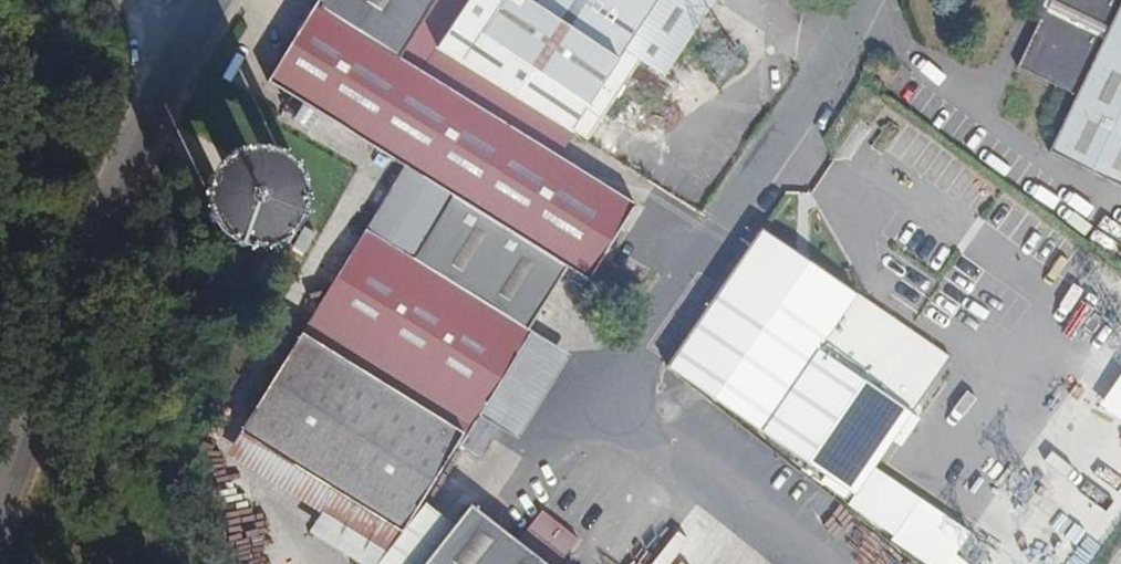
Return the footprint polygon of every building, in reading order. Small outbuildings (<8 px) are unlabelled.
[(420,503),(457,444),(479,457),(497,427),(481,417),(562,284),(580,296),(636,205),(560,158),(575,133),(588,142),(640,62),(664,77),(715,0),(319,0),(268,83),(404,167),(240,433),(336,491),(402,532),(420,503)] [(1037,25),(1016,70),(1075,98),(1048,156),(1120,190),(1120,0),(1049,0),(1037,25)] [(1049,0),(1029,0),(1021,17),(1037,25),(1049,0)] [(275,159),(279,150),(269,147),(266,156),(275,159)] [(242,158),(237,148),(229,152),(233,162),(242,158)] [(304,178),(299,169),(292,173),(297,182),(304,178)] [(216,188),(219,179),(208,176),(205,185),(216,188)] [(271,203),(272,197),(270,191),(267,188),(260,184),(250,185),(244,190),(242,195),(241,202),(242,205),(246,211),(252,214),(257,215),(264,213),(269,209),(271,203)] [(303,218),(306,210),(298,207),(295,216),(303,218)] [(220,220),(216,211),(206,216),(211,225),(220,220)] [(908,417),(815,354),(854,297),(758,233),(750,245),(664,371),(852,500),(908,417)] [(282,241),(278,234),(270,237),(273,245),(282,241)] [(243,247),(247,238),(238,235),(235,244),(243,247)] [(336,491),(240,433),(227,455),(321,515),(336,491)] [(566,488),(573,479),(565,474),(559,484),(566,488)] [(336,491),(321,515),(310,533),(361,563),(382,563),(402,532),(336,491)] [(488,523),(502,503),(491,496),(478,515),(488,523)] [(382,563),(425,563),(453,528),(439,518),(420,503),(402,532),(382,563)] [(453,528),(425,563),(541,563),(516,545),(488,523),(478,515),(469,508),(453,528)] [(516,545),(541,563),(559,563),(576,542),(540,514),(516,545)]
